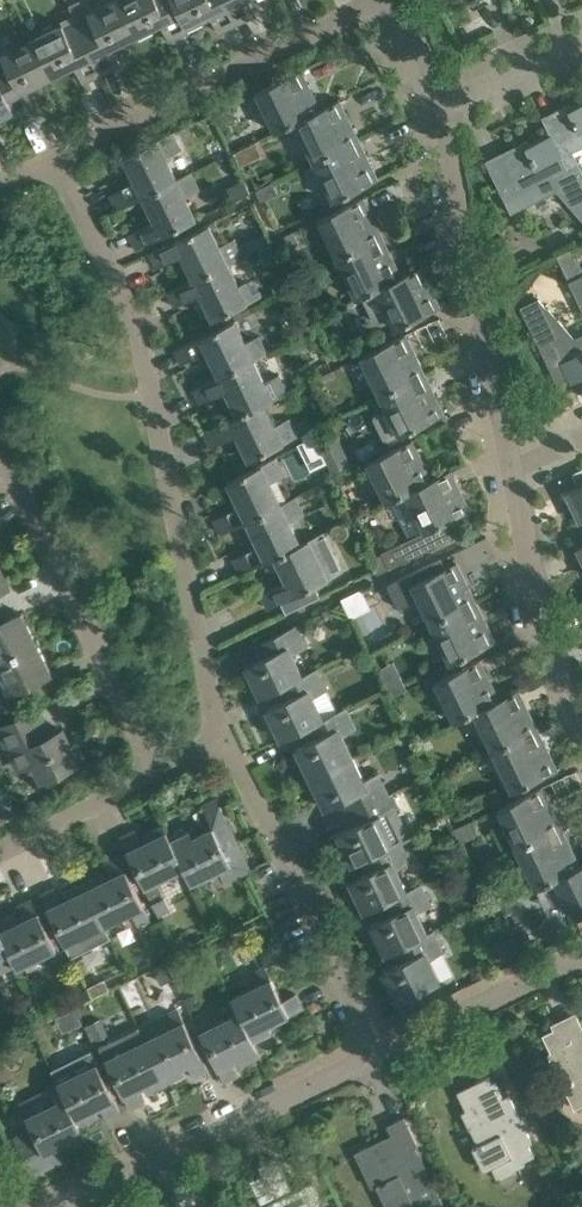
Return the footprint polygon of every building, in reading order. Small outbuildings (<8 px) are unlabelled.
[(102,73),(121,64),(112,47),(137,35),(120,0),(111,0),(91,10),(86,0),(77,0),(69,4),(77,21),(102,73)] [(188,26),(187,26),(174,0),(120,0),(137,35),(162,22),(170,40),(190,30),(188,26)] [(227,0),(174,0),(187,26),(188,26),(211,14),(220,31),(238,22),(227,0)] [(238,22),(257,13),(250,0),(227,0),(238,22)] [(63,23),(32,38),(50,77),(75,65),(83,82),(102,73),(77,21),(65,27),(63,23)] [(15,115),(34,106),(26,89),(50,77),(32,38),(1,53),(3,57),(0,58),(0,83),(13,110),(12,111),(14,115),(15,115)] [(321,109),(320,109),(301,69),(257,91),(276,131),(295,122),(295,121),(321,109)] [(12,111),(13,110),(0,83),(0,117),(12,111)] [(295,121),(295,122),(314,161),(359,139),(340,99),(320,109),(321,109),(295,121)] [(550,134),(566,170),(579,164),(573,151),(581,147),(581,103),(569,109),(567,104),(542,116),(550,134)] [(172,132),(123,156),(136,181),(110,194),(117,208),(143,196),(143,195),(177,179),(177,178),(167,157),(181,150),(172,132)] [(487,164),(504,199),(511,213),(557,191),(581,219),(581,170),(579,164),(566,170),(550,134),(530,143),(487,164)] [(333,201),(378,179),(359,139),(314,161),(333,201)] [(155,220),(129,233),(136,248),(197,218),(186,196),(200,189),(191,171),(177,178),(177,179),(143,195),(143,196),(155,220)] [(234,200),(251,192),(244,179),(227,187),(234,200)] [(273,181),(256,189),(262,200),(263,200),(279,192),(273,181)] [(318,218),(338,259),(383,238),(363,196),(318,218)] [(229,263),(243,256),(234,238),(220,245),(209,223),(149,252),(156,267),(182,254),(194,279),(228,262),(229,263)] [(274,239),(273,240),(274,241),(278,249),(280,253),(300,243),(294,230),(286,234),(286,233),(274,239)] [(401,276),(401,275),(383,238),(338,259),(356,298),(362,295),(376,288),(401,276)] [(562,252),(557,255),(581,307),(581,270),(562,252)] [(239,284),(229,263),(228,262),(194,279),(168,292),(175,306),(201,294),(213,319),(262,295),(253,277),(239,284)] [(401,276),(376,288),(362,295),(375,321),(389,315),(395,328),(440,306),(420,266),(401,275),(401,276)] [(574,337),(548,306),(547,307),(539,297),(521,306),(557,381),(568,376),(571,383),(581,377),(581,333),(574,337)] [(235,319),(184,344),(174,349),(181,363),(207,351),(219,376),(254,359),(268,352),(259,334),(245,341),(235,319)] [(361,355),(380,395),(425,373),(405,334),(361,355)] [(264,381),(254,359),(219,376),(193,388),(201,403),(226,391),(238,415),(238,416),(264,403),(287,392),(278,374),(264,381)] [(390,440),(444,413),(425,373),(380,395),(387,410),(377,414),(376,419),(385,438),(390,440)] [(249,459),(298,436),(289,418),(275,424),(264,403),(238,416),(238,415),(204,432),(211,447),(237,434),(249,459)] [(338,436),(320,444),(333,472),(351,463),(338,436)] [(431,479),(412,439),(367,461),(387,501),(406,492),(406,491),(431,479)] [(217,517),(214,518),(220,532),(221,533),(247,521),(247,520),(280,504),(270,482),(275,479),(285,475),(276,457),(253,468),(227,480),(240,506),(217,517)] [(565,491),(579,521),(581,520),(581,467),(571,472),(571,473),(577,485),(565,491)] [(406,491),(406,492),(425,530),(382,551),(382,552),(389,567),(390,567),(453,536),(446,521),(470,510),(450,469),(431,479),(406,491)] [(304,514),(295,496),(280,504),(247,520),(247,521),(259,545),(233,558),(240,572),(275,556),(274,555),(300,543),(300,542),(290,521),(304,514)] [(323,531),(300,542),(300,543),(274,555),(275,556),(286,581),(261,593),(268,608),(280,602),(286,612),(320,596),(315,585),(342,572),(323,531)] [(378,573),(389,567),(382,552),(370,558),(378,573)] [(419,598),(431,623),(476,601),(456,561),(413,582),(409,574),(409,573),(387,584),(399,607),(419,598)] [(9,585),(0,567),(0,589),(9,585)] [(451,662),(495,641),(476,601),(431,623),(451,662)] [(37,642),(22,612),(2,621),(0,616),(0,660),(37,642)] [(259,658),(245,665),(260,696),(274,689),(284,685),(283,684),(303,675),(302,674),(292,653),(306,646),(296,624),(263,640),(253,645),(259,658)] [(0,660),(0,670),(5,681),(0,684),(0,709),(2,713),(32,698),(26,685),(52,672),(37,642),(0,660)] [(499,698),(480,658),(435,680),(454,721),(474,711),(473,711),(499,698)] [(280,701),(266,708),(281,739),(303,728),(313,723),(324,718),(323,717),(313,696),(327,689),(317,667),(302,674),(303,675),(283,684),(284,685),(274,689),(280,701)] [(473,711),(474,711),(493,750),(537,728),(518,688),(499,698),(473,711)] [(309,740),(295,747),(310,777),(353,757),(342,735),(357,728),(346,706),(337,710),(323,717),(324,718),(313,723),(303,728),(309,740)] [(77,758),(82,756),(74,739),(69,742),(62,728),(46,736),(42,728),(45,726),(37,709),(0,726),(0,731),(18,768),(33,761),(41,778),(43,777),(47,786),(64,778),(60,769),(78,761),(77,758)] [(537,728),(493,750),(512,790),(557,768),(537,728)] [(353,757),(310,777),(325,808),(338,802),(344,814),(355,809),(388,793),(378,772),(364,779),(353,757)] [(497,808),(516,848),(561,826),(541,786),(497,808)] [(350,826),(328,837),(336,853),(345,849),(352,864),(357,862),(367,856),(395,843),(394,842),(400,839),(401,841),(409,836),(409,835),(398,814),(388,793),(355,809),(344,814),(350,826)] [(15,815),(10,805),(0,801),(0,822),(15,815)] [(233,834),(226,820),(219,805),(205,812),(212,826),(192,836),(189,830),(170,839),(184,867),(183,867),(191,883),(205,876),(207,880),(221,874),(225,883),(251,870),(236,840),(233,841),(230,836),(233,834)] [(454,829),(460,841),(474,834),(468,822),(454,829)] [(170,839),(163,824),(144,833),(147,840),(141,843),(134,829),(120,836),(158,914),(170,908),(156,880),(183,867),(184,867),(170,839)] [(561,826),(516,848),(536,888),(537,887),(555,878),(580,866),(580,865),(561,826)] [(363,874),(340,886),(348,901),(357,897),(364,911),(378,904),(388,899),(407,890),(406,889),(396,868),(411,861),(401,841),(400,839),(394,842),(395,843),(367,856),(357,862),(363,874)] [(83,882),(104,924),(131,911),(137,924),(149,918),(119,855),(104,862),(111,876),(105,879),(102,872),(83,882)] [(537,887),(546,907),(565,898),(574,917),(581,913),(581,864),(580,865),(580,866),(555,878),(537,887)] [(53,887),(40,893),(71,956),(110,937),(104,924),(83,882),(64,891),(67,897),(61,900),(55,886),(53,887)] [(383,916),(370,923),(385,954),(390,952),(400,947),(400,946),(427,932),(417,911),(431,904),(421,882),(406,889),(407,890),(388,899),(378,904),(383,916)] [(31,897),(17,904),(24,918),(18,921),(15,915),(0,922),(0,932),(9,952),(15,965),(16,967),(44,953),(50,966),(62,960),(31,897)] [(396,963),(382,970),(397,1001),(409,995),(440,980),(429,958),(443,951),(433,929),(427,932),(400,946),(400,947),(390,952),(396,963)] [(15,965),(9,952),(0,932),(0,972),(15,965)] [(277,940),(266,945),(273,960),(284,955),(277,940)] [(268,1024),(289,1014),(302,1007),(295,993),(281,999),(264,964),(253,970),(259,983),(231,997),(238,1012),(239,1011),(252,1039),(253,1039),(272,1030),(268,1024)] [(92,997),(109,989),(104,979),(87,987),(92,997)] [(409,995),(397,1001),(404,1015),(416,1009),(409,995)] [(177,1007),(138,1026),(144,1039),(165,1082),(184,1072),(181,1066),(187,1063),(194,1077),(208,1070),(177,1007)] [(260,1054),(253,1039),(252,1039),(239,1011),(238,1012),(211,1025),(205,1012),(193,1018),(224,1081),(238,1074),(232,1060),(237,1057),(240,1064),(260,1054)] [(111,1039),(99,1045),(130,1108),(144,1101),(137,1088),(143,1085),(146,1091),(165,1082),(144,1039),(138,1026),(111,1039)] [(557,1026),(542,1033),(550,1050),(547,1052),(554,1067),(561,1064),(569,1080),(562,1083),(574,1106),(581,1102),(581,1029),(571,1035),(573,1040),(565,1043),(557,1026)] [(78,1055),(51,1069),(58,1084),(64,1097),(65,1097),(78,1124),(97,1115),(94,1108),(100,1106),(106,1120),(121,1112),(90,1049),(78,1055)] [(456,1090),(465,1109),(461,1111),(469,1129),(472,1127),(480,1143),(471,1146),(482,1170),(490,1166),(496,1177),(524,1164),(522,1161),(534,1155),(528,1144),(532,1142),(526,1130),(530,1128),(524,1115),(520,1117),(509,1094),(503,1096),(495,1080),(491,1082),(488,1075),(456,1090)] [(31,1128),(23,1132),(13,1137),(31,1175),(64,1159),(57,1144),(63,1141),(66,1149),(86,1139),(78,1124),(65,1097),(64,1097),(58,1084),(19,1103),(31,1128)] [(414,1206),(445,1206),(415,1146),(418,1145),(404,1116),(387,1124),(391,1133),(354,1151),(364,1171),(372,1167),(380,1182),(376,1184),(387,1206),(406,1206),(412,1204),(414,1206)] [(249,1179),(263,1206),(313,1206),(323,1202),(312,1180),(292,1190),(276,1157),(257,1166),(261,1173),(249,1179)]
